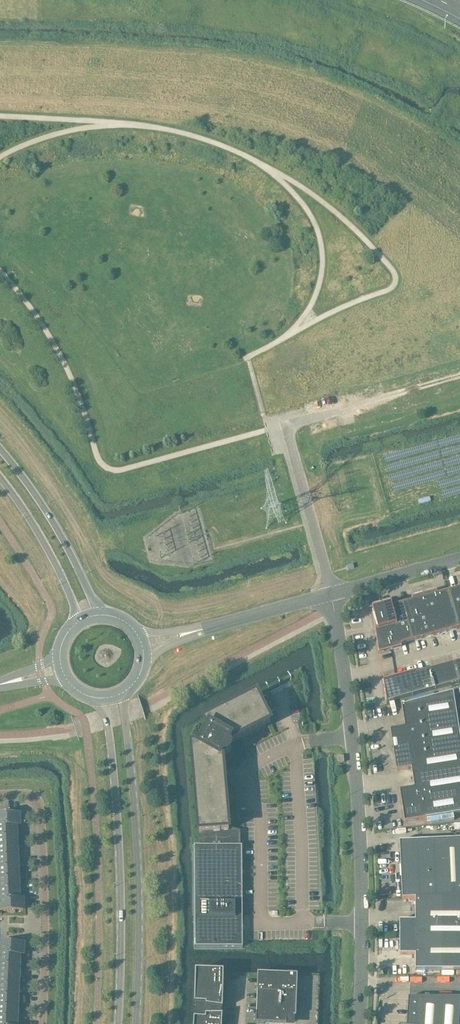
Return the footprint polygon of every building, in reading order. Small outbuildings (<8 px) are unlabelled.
[(459,608),(459,585),(458,586),(459,586),(459,589),(448,592),(453,610),(459,608)] [(441,613),(453,610),(448,592),(437,595),(436,592),(424,595),(430,616),(441,613)] [(407,622),(418,619),(430,616),(424,595),(412,598),(412,599),(413,601),(402,604),(407,622)] [(387,628),(396,625),(407,622),(402,604),(392,607),(391,605),(391,604),(382,607),(387,628)] [(385,628),(387,628),(382,607),(372,609),(374,615),(372,616),(375,631),(385,628)] [(447,632),(458,629),(453,610),(441,613),(447,632)] [(435,635),(447,632),(441,613),(430,616),(435,635)] [(424,638),(435,635),(430,616),(418,619),(424,638)] [(412,642),(424,638),(418,619),(407,622),(412,642)] [(401,645),(412,642),(407,622),(396,625),(401,645)] [(401,648),(401,645),(396,625),(387,628),(385,628),(391,651),(393,650),(401,648)] [(379,654),(391,651),(385,628),(375,631),(379,654)] [(448,686),(459,683),(454,664),(442,667),(448,686)] [(436,689),(448,686),(442,667),(431,670),(436,689)] [(387,702),(436,689),(431,670),(417,674),(416,673),(416,672),(383,681),(386,703),(387,703),(387,702)] [(459,749),(459,738),(453,693),(403,706),(402,706),(405,728),(390,731),(395,760),(459,749)] [(194,846),(194,864),(195,948),(243,947),(242,846),(240,846),(240,831),(229,828),(223,757),(222,757),(223,755),(224,755),(225,756),(226,756),(227,756),(227,755),(228,755),(229,755),(230,754),(230,753),(231,752),(231,750),(231,749),(231,748),(231,747),(230,747),(230,746),(228,745),(229,743),(230,744),(270,723),(257,697),(205,723),(209,731),(208,732),(206,733),(201,743),(202,743),(200,746),(192,747),(199,834),(202,833),(202,846),(194,846)] [(459,771),(459,749),(395,760),(397,771),(411,769),(413,779),(459,771)] [(413,779),(415,789),(400,791),(401,802),(459,793),(459,771),(413,779)] [(401,802),(405,823),(459,814),(459,793),(401,802)] [(19,825),(19,815),(12,815),(11,815),(4,815),(0,815),(0,826),(19,825)] [(18,836),(18,830),(16,830),(16,825),(19,825),(0,826),(0,836),(18,836)] [(18,846),(18,841),(16,841),(16,836),(18,836),(0,836),(0,847),(18,846)] [(399,842),(402,900),(415,899),(415,921),(399,921),(399,955),(415,955),(415,971),(416,971),(416,970),(459,970),(459,839),(399,842)] [(17,857),(17,852),(19,852),(18,846),(0,847),(0,858),(17,857)] [(17,868),(17,863),(19,863),(19,857),(17,857),(0,858),(0,869),(17,868)] [(18,879),(18,874),(20,874),(19,868),(17,868),(0,869),(0,880),(18,879)] [(18,890),(18,885),(20,885),(20,879),(18,879),(0,880),(0,890),(18,890)] [(22,900),(19,900),(19,895),(21,895),(20,889),(18,890),(0,890),(0,901),(22,900)] [(0,901),(0,911),(6,911),(8,911),(8,913),(15,913),(15,912),(15,911),(17,911),(23,910),(22,900),(0,901)] [(23,954),(23,944),(15,944),(8,943),(0,943),(0,950),(0,953),(23,954)] [(23,954),(0,953),(0,964),(21,965),(21,959),(19,959),(19,955),(23,955),(23,954)] [(21,965),(0,964),(0,975),(20,976),(20,970),(18,970),(19,965),(21,965)] [(194,1023),(222,1023),(222,1015),(222,1009),(223,1009),(224,973),(196,972),(195,1005),(196,1005),(195,1018),(194,1018),(194,1023)] [(258,974),(256,1023),(271,1023),(286,1023),(286,1022),(294,1022),(294,1017),(296,1017),(297,992),(296,992),(297,976),(298,976),(298,975),(258,974)] [(20,976),(0,975),(0,986),(18,987),(18,982),(20,982),(20,976)] [(18,987),(0,986),(0,997),(17,997),(18,992),(20,992),(20,987),(18,987)] [(17,997),(0,997),(0,1007),(17,1008),(17,1003),(19,1003),(19,997),(17,997)] [(459,1009),(459,998),(408,998),(407,1023),(459,1023),(459,1009)] [(17,1008),(0,1007),(0,1018),(16,1019),(17,1014),(19,1014),(19,1008),(17,1008)]
